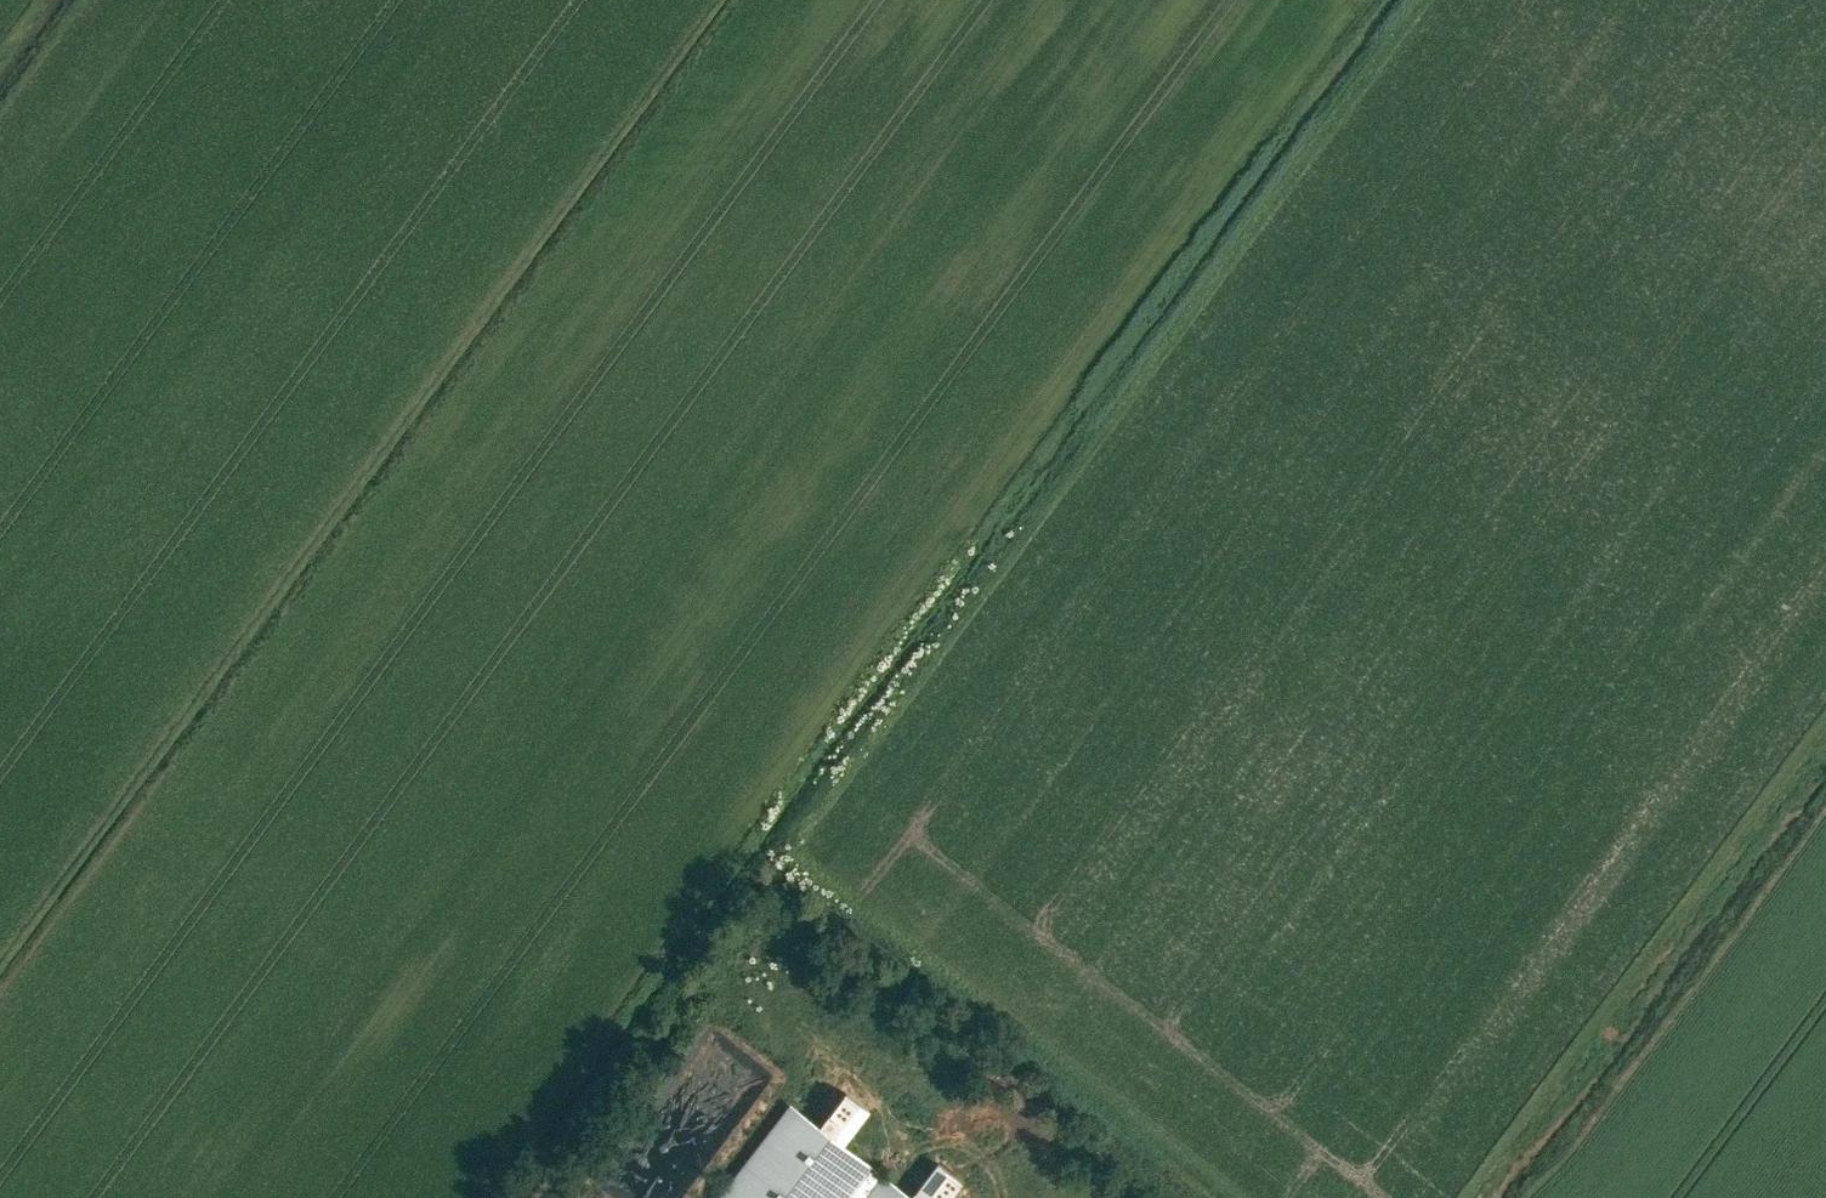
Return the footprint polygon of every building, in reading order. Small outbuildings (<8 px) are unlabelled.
[(790,1104),(718,1197),(913,1197),(790,1104)]
